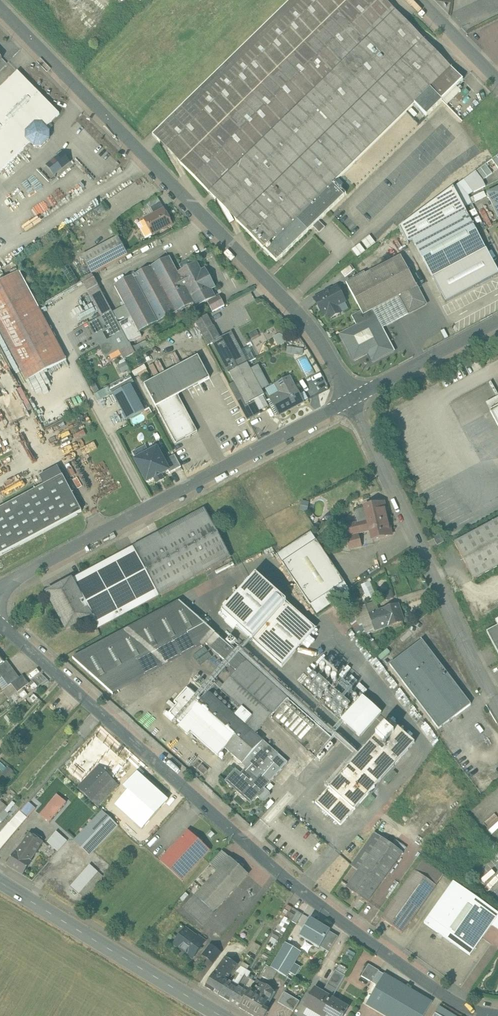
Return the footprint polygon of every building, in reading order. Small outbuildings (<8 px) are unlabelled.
[(153,135),(180,163),(348,0),(291,0),(153,135)] [(180,163),(208,192),(395,10),(385,0),(348,0),(180,163)] [(395,10),(208,192),(236,221),(237,221),(265,250),(335,182),(452,68),(423,38),(395,10)] [(452,68),(431,88),(443,100),(463,80),(452,68)] [(0,89),(0,173),(24,149),(27,152),(32,146),(30,144),(31,142),(35,146),(41,146),(49,139),(49,132),(45,128),(60,114),(18,71),(0,89)] [(443,100),(431,88),(415,103),(427,116),(443,100)] [(67,162),(62,155),(49,166),(55,172),(67,162)] [(483,180),(492,173),(486,164),(476,171),(483,180)] [(483,180),(476,171),(464,180),(473,193),(486,186),(484,182),(483,180)] [(469,195),(473,193),(464,180),(458,184),(469,195)] [(265,250),(277,262),(345,196),(346,194),(335,182),(265,250)] [(472,204),(469,195),(458,184),(454,187),(464,208),(472,204)] [(464,208),(454,187),(400,228),(408,243),(413,240),(432,277),(486,248),(464,208)] [(487,193),(497,216),(497,188),(487,193)] [(157,197),(142,207),(146,212),(151,209),(154,214),(164,207),(157,197)] [(164,209),(144,220),(147,225),(140,229),(146,239),(172,225),(164,209)] [(118,238),(83,256),(92,274),(127,255),(118,238)] [(401,255),(366,274),(365,272),(346,282),(361,311),(363,315),(373,310),(399,296),(417,286),(401,255)] [(170,257),(115,287),(139,332),(194,303),(178,273),(170,257)] [(206,280),(197,263),(193,266),(190,261),(188,260),(181,264),(180,266),(183,271),(178,273),(194,303),(196,307),(215,297),(211,289),(215,288),(210,278),(206,280)] [(351,265),(342,272),(345,277),(355,270),(351,265)] [(20,271),(0,282),(0,331),(27,381),(67,360),(39,308),(20,271)] [(124,334),(92,274),(82,280),(114,339),(124,334)] [(417,286),(399,296),(406,309),(409,313),(426,304),(417,286)] [(337,287),(314,299),(322,314),(328,311),(329,314),(332,315),(337,312),(338,309),(336,307),(345,302),(337,287)] [(219,296),(208,302),(213,312),(225,306),(219,296)] [(399,296),(373,310),(380,323),(406,309),(399,296)] [(361,311),(352,316),(357,325),(354,327),(354,326),(340,334),(354,360),(368,353),(372,362),(394,351),(380,324),(380,323),(373,310),(363,315),(361,311)] [(207,315),(195,321),(208,345),(214,343),(213,342),(220,338),(214,326),(213,326),(207,315)] [(220,338),(213,342),(214,343),(230,372),(247,363),(231,333),(220,338)] [(124,334),(114,339),(124,359),(135,353),(124,334)] [(198,356),(144,384),(175,443),(198,431),(178,394),(209,378),(198,356)] [(122,373),(130,370),(126,361),(119,364),(122,373)] [(247,363),(230,372),(235,382),(229,385),(233,391),(256,379),(247,363)] [(113,392),(134,381),(132,377),(111,388),(113,392)] [(290,377),(276,385),(280,393),(270,398),(279,415),(303,402),(290,377)] [(256,379),(233,391),(241,407),(254,400),(264,395),(256,379)] [(145,411),(131,384),(113,394),(127,420),(143,412),(145,411)] [(97,400),(112,395),(110,387),(94,393),(97,400)] [(254,400),(241,407),(248,420),(261,414),(254,400)] [(488,405),(490,411),(491,411),(497,407),(497,400),(488,405)] [(169,470),(157,449),(136,460),(147,482),(169,470)] [(0,509),(0,555),(82,511),(58,466),(40,476),(45,485),(0,509)] [(372,495),(361,498),(363,506),(374,503),(372,495)] [(384,502),(365,507),(365,508),(355,510),(358,522),(344,526),(347,536),(370,530),(373,539),(392,535),(384,502)] [(204,509),(134,547),(160,595),(231,557),(204,509)] [(455,543),(474,579),(497,566),(497,520),(455,543)] [(345,582),(311,531),(277,554),(311,605),(345,582)] [(134,547),(71,581),(90,617),(97,629),(160,595),(134,547)] [(256,575),(222,613),(229,619),(226,624),(234,631),(238,627),(253,640),(287,602),(256,575)] [(90,617),(71,581),(48,593),(67,629),(90,617)] [(371,581),(361,584),(367,599),(377,595),(371,581)] [(345,582),(311,605),(317,614),(335,601),(350,591),(345,582)] [(180,601),(73,658),(103,685),(210,628),(180,601)] [(316,628),(287,602),(253,640),(282,666),(316,628)] [(397,605),(383,610),(389,626),(403,621),(397,605)] [(383,610),(369,615),(372,622),(375,631),(389,626),(383,610)] [(367,635),(351,614),(347,618),(362,638),(367,635)] [(372,622),(366,624),(369,633),(375,631),(372,622)] [(487,631),(497,652),(497,625),(487,631)] [(246,661),(216,633),(206,644),(237,671),(246,661)] [(231,635),(225,641),(232,647),(237,640),(231,635)] [(471,704),(422,640),(390,664),(439,729),(471,704)] [(0,666),(0,674),(3,677),(14,669),(7,660),(5,662),(0,666)] [(363,696),(322,660),(301,684),(341,721),(363,696)] [(245,725),(209,693),(202,701),(187,688),(174,702),(177,705),(169,713),(181,724),(189,716),(242,764),(243,764),(263,741),(256,734),(288,698),(246,661),(237,671),(221,689),(252,717),(245,725)] [(14,669),(3,677),(9,686),(12,683),(20,677),(14,669)] [(20,677),(12,683),(18,692),(29,683),(23,675),(20,677)] [(210,684),(207,682),(202,687),(205,689),(209,693),(216,685),(212,682),(210,684)] [(363,696),(341,721),(360,737),(381,713),(363,696)] [(390,720),(316,803),(341,825),(415,743),(390,720)] [(111,739),(106,745),(111,750),(116,744),(111,739)] [(263,741),(243,764),(242,764),(246,768),(241,774),(236,769),(225,781),(251,804),(257,796),(259,798),(261,797),(266,792),(266,790),(264,789),(270,782),(261,774),(279,754),(263,740),(263,741)] [(329,741),(315,757),(320,761),(334,746),(329,741)] [(73,755),(69,760),(77,767),(81,762),(73,755)] [(208,770),(201,765),(198,769),(204,775),(208,770)] [(100,766),(79,788),(94,802),(114,780),(100,766)] [(59,769),(54,774),(64,784),(69,778),(59,769)] [(114,780),(94,802),(97,806),(104,799),(119,784),(114,780)] [(59,796),(39,819),(47,825),(66,803),(59,796)] [(35,808),(29,802),(22,811),(28,816),(35,808)] [(22,811),(11,823),(17,828),(28,816),(22,811)] [(104,811),(76,839),(90,853),(117,825),(104,811)] [(11,823),(2,832),(10,838),(17,828),(11,823)] [(188,831),(160,860),(182,880),(210,850),(188,831)] [(0,834),(0,851),(10,838),(2,832),(0,834)] [(29,832),(17,852),(16,851),(7,865),(23,875),(32,862),(31,861),(43,841),(29,832)] [(67,841),(57,832),(48,842),(58,851),(67,841)] [(375,832),(351,866),(358,871),(359,871),(382,838),(375,832)] [(382,838),(359,871),(379,885),(402,853),(403,852),(393,845),(382,838)] [(407,848),(396,840),(393,845),(403,852),(402,853),(403,853),(407,848)] [(222,851),(210,864),(218,871),(230,858),(222,851)] [(218,871),(196,896),(214,912),(248,875),(230,858),(218,871)] [(444,875),(423,860),(415,871),(436,886),(444,875)] [(90,864),(71,886),(79,893),(98,872),(90,864)] [(379,885),(359,871),(358,871),(347,887),(368,902),(379,885)] [(415,871),(381,918),(402,933),(436,886),(415,871)] [(454,882),(424,923),(470,955),(492,925),(497,916),(497,913),(454,882)] [(214,912),(196,896),(185,908),(203,924),(214,912)] [(288,905),(281,915),(286,918),(292,908),(288,905)] [(298,911),(292,921),(297,924),(303,914),(298,911)] [(331,930),(310,918),(299,936),(320,948),(321,947),(330,931),(331,930)] [(197,937),(186,929),(174,944),(193,958),(205,942),(198,936),(197,937)] [(330,931),(321,947),(329,952),(338,937),(330,931)] [(286,942),(271,967),(277,971),(287,977),(301,952),(286,942)] [(210,945),(203,955),(214,963),(221,953),(210,945)] [(226,957),(214,972),(206,987),(219,995),(228,981),(225,979),(228,976),(229,977),(238,964),(226,957)] [(340,964),(337,969),(346,974),(348,969),(340,964)] [(380,971),(369,965),(363,977),(373,983),(380,971)] [(241,966),(228,981),(235,985),(241,974),(245,976),(248,971),(247,970),(241,966)] [(271,967),(269,966),(263,976),(271,981),(277,971),(271,967)] [(345,976),(337,971),(331,980),(340,986),(345,976)] [(235,985),(228,981),(219,995),(230,1001),(245,976),(241,974),(235,985)] [(384,974),(367,1005),(386,1015),(424,1015),(432,1002),(384,974)] [(245,976),(230,1001),(240,1008),(240,1007),(249,993),(242,989),(245,984),(247,985),(250,980),(245,976)] [(257,980),(250,990),(253,992),(260,982),(257,980)] [(315,988),(305,1006),(322,1015),(332,998),(340,986),(331,980),(323,993),(315,988)] [(253,992),(250,990),(249,993),(240,1007),(240,1008),(254,1015),(265,1015),(268,1011),(264,1009),(274,990),(260,982),(253,992)] [(300,1001),(284,992),(278,1002),(294,1012),(300,1001)] [(332,998),(322,1015),(323,1015),(344,1015),(348,1008),(332,998)] [(439,1007),(435,1013),(440,1015),(455,1015),(439,1007)]
